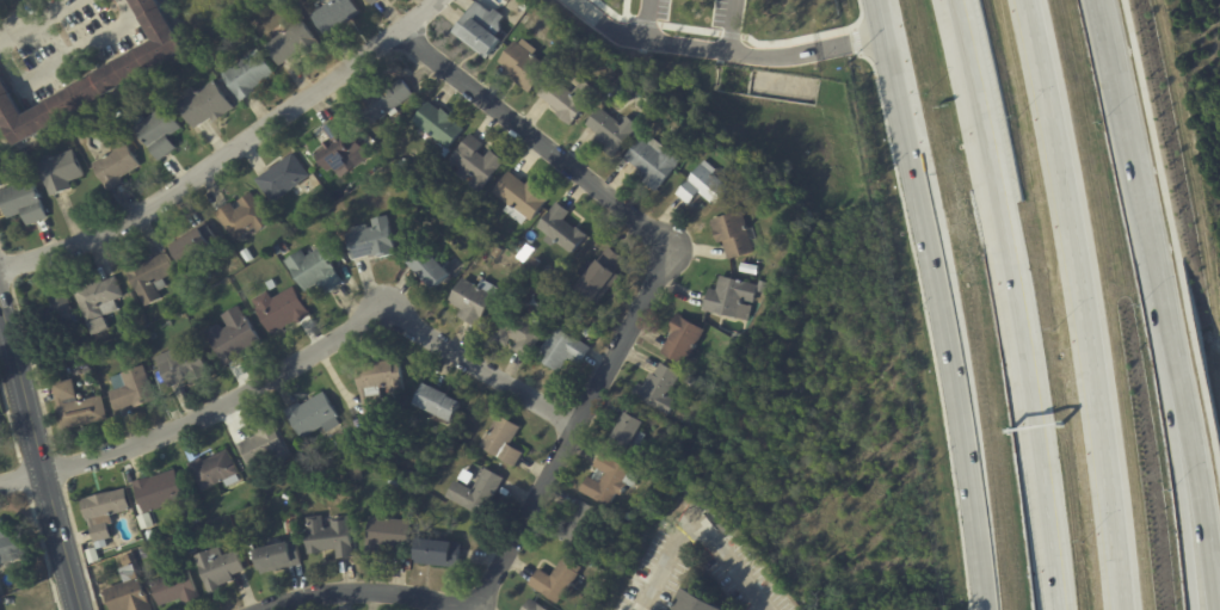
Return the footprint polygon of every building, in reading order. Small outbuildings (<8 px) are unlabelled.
[(150,41),(128,0),(154,0),(181,49),(11,146),(0,126),(0,79),(20,115),(150,41)] [(309,5),(316,0),(350,0),(358,13),(325,37),(309,16),(314,12),(309,5)] [(456,26),(476,0),(492,12),(494,8),(504,17),(499,23),(500,31),(497,36),(500,39),(486,58),(451,32),(456,26)] [(524,2),(530,7),(526,12),(520,8),(524,2)] [(303,55),(300,49),(277,66),(264,45),(300,19),(318,45),(303,55)] [(516,82),(511,78),(515,73),(499,62),(516,41),(519,44),(523,38),(538,50),(534,55),(549,67),(529,93),(516,82)] [(249,91),(248,91),(251,93),(239,101),(221,75),(255,49),(272,74),(249,91)] [(557,80),(573,93),(584,80),(598,92),(569,125),(555,113),(557,111),(538,94),(554,78),(557,80)] [(402,81),(412,94),(394,107),(398,112),(390,117),(387,112),(368,127),(355,107),(363,100),(362,98),(384,81),(388,87),(400,79),(402,81)] [(210,119),(209,117),(193,129),(177,106),(179,104),(178,101),(195,90),(196,92),(211,81),(230,109),(212,122),(210,119)] [(430,103),(438,110),(440,109),(455,121),(454,122),(462,129),(446,149),(412,122),(427,101),(430,103)] [(170,153),(158,161),(133,128),(135,125),(131,122),(141,115),(144,119),(162,105),(179,128),(166,137),(174,149),(170,153)] [(600,109),(620,124),(626,116),(637,125),(612,159),(602,150),(604,146),(592,136),(594,133),(585,125),(599,107),(600,109)] [(122,116),(116,119),(113,115),(118,111),(122,116)] [(322,128),(337,118),(345,131),(331,141),(322,128)] [(470,135),(482,144),(476,152),(483,158),(489,150),(503,161),(479,193),(468,184),(473,178),(468,175),(464,181),(455,174),(460,168),(449,160),(469,134),(470,135)] [(48,148),(45,141),(60,135),(63,142),(48,148)] [(682,160),(655,192),(642,181),(646,177),(623,158),(640,138),(647,144),(652,138),(664,148),(665,147),(682,160)] [(361,144),(368,155),(339,174),(333,165),(326,170),(322,164),(321,165),(319,160),(344,143),(346,147),(356,141),(361,144)] [(122,181),(109,191),(104,185),(103,185),(90,165),(123,143),(137,166),(119,177),(123,181),(122,181)] [(69,180),(67,181),(69,187),(48,196),(35,164),(70,149),(81,177),(69,180)] [(683,158),(678,154),(683,149),(688,152),(683,158)] [(297,180),(271,199),(255,175),(292,150),(308,174),(297,180)] [(702,166),(728,187),(714,205),(698,192),(689,204),(676,193),(701,165),(702,166)] [(510,173),(525,185),(529,180),(549,197),(530,222),(526,218),(522,226),(504,211),(507,205),(492,193),(509,171),(510,173)] [(6,218),(0,204),(0,190),(31,179),(45,217),(44,218),(25,226),(20,212),(6,218)] [(257,233),(253,227),(233,241),(214,212),(229,203),(234,210),(240,207),(236,201),(249,192),(271,223),(257,233)] [(557,204),(568,212),(563,220),(574,228),(575,227),(587,235),(572,255),(554,241),(550,246),(543,241),(548,236),(537,228),(555,202),(557,204)] [(483,214),(476,222),(469,216),(476,208),(483,214)] [(744,222),(754,252),(728,260),(722,241),(716,244),(709,221),(740,211),(744,222)] [(394,251),(383,254),(382,249),(351,257),(345,233),(350,232),(349,227),(365,223),(366,227),(372,226),(370,217),(384,214),(394,251)] [(216,241),(217,242),(180,266),(168,248),(199,229),(197,226),(204,222),(216,241)] [(288,248),(278,255),(273,248),(283,241),(288,248)] [(335,271),(343,283),(325,295),(318,284),(303,292),(284,261),(301,249),(306,257),(327,242),(338,258),(331,263),(335,271)] [(448,263),(448,264),(443,269),(449,275),(431,291),(401,259),(419,242),(435,260),(439,254),(448,263)] [(497,258),(492,253),(498,247),(503,251),(497,258)] [(610,248),(624,259),(614,272),(618,277),(597,304),(575,289),(596,260),(597,261),(608,247),(610,248)] [(246,248),(253,259),(246,264),(239,253),(246,248)] [(159,290),(155,291),(159,298),(142,307),(123,270),(140,260),(141,264),(164,252),(174,272),(161,279),(165,286),(159,290)] [(758,266),(756,275),(739,272),(741,263),(758,266)] [(548,266),(557,272),(552,281),(542,275),(548,266)] [(747,319),(702,308),(707,286),(715,289),(719,275),(756,284),(752,301),(740,298),(740,302),(751,304),(747,319)] [(70,291),(99,279),(100,282),(112,277),(122,297),(119,297),(121,300),(115,302),(117,309),(101,316),(100,314),(84,321),(70,291)] [(474,327),(457,316),(461,310),(448,303),(461,278),(476,286),(481,279),(501,291),(497,298),(492,296),(475,327),(474,327)] [(769,284),(766,295),(758,292),(760,282),(769,284)] [(309,315),(295,325),(294,322),(271,335),(254,309),(257,308),(252,300),(266,291),(272,300),(292,286),(309,315)] [(49,292),(63,289),(70,321),(31,331),(26,314),(47,308),(43,294),(49,292)] [(236,358),(224,366),(204,333),(217,324),(221,329),(226,326),(220,316),(236,306),(244,318),(244,316),(260,343),(236,357),(238,358),(236,358)] [(529,322),(544,331),(528,359),(512,350),(516,343),(510,339),(506,346),(489,337),(506,308),(529,322)] [(704,331),(684,366),(660,353),(671,334),(667,332),(677,314),(682,316),(682,318),(704,331)] [(101,316),(106,329),(90,337),(85,324),(101,316)] [(568,335),(577,340),(577,339),(590,347),(578,366),(567,359),(559,374),(535,358),(555,327),(557,325),(561,324),(563,324),(566,325),(567,326),(569,328),(569,331),(569,333),(568,335)] [(181,382),(167,388),(154,357),(173,349),(175,356),(195,347),(208,376),(189,384),(186,380),(181,382)] [(364,414),(362,414),(355,368),(362,366),(362,364),(390,359),(392,363),(399,362),(402,392),(384,394),(383,386),(378,386),(380,395),(378,395),(378,399),(386,398),(388,411),(364,414)] [(670,392),(667,398),(676,401),(668,414),(631,395),(637,384),(643,387),(649,374),(653,375),(659,363),(679,374),(670,392)] [(129,406),(115,412),(107,393),(115,390),(110,378),(141,365),(155,400),(133,408),(131,405),(129,406)] [(684,372),(692,377),(689,383),(682,378),(684,372)] [(74,395),(75,402),(99,396),(105,419),(58,430),(54,406),(55,406),(50,384),(70,380),(74,395)] [(426,386),(448,395),(446,398),(460,403),(450,423),(412,405),(423,383),(426,386)] [(339,425),(325,433),(321,427),(300,439),(283,412),(298,402),(300,406),(322,392),(337,417),(335,418),(339,425)] [(620,417),(627,405),(647,417),(639,431),(646,436),(639,448),(631,444),(626,455),(605,443),(620,417)] [(522,455),(513,468),(480,448),(499,415),(519,427),(509,446),(522,454),(522,455)] [(286,458),(276,464),(272,457),(247,469),(240,454),(239,454),(234,446),(254,436),(252,431),(272,420),(290,456),(286,458)] [(189,463),(201,458),(202,462),(226,450),(238,474),(236,474),(239,481),(227,487),(223,481),(201,492),(187,464),(189,463)] [(579,492),(586,477),(591,480),(597,469),(593,468),(600,452),(618,462),(617,464),(640,476),(634,488),(628,486),(622,497),(616,494),(609,507),(579,492)] [(503,480),(482,518),(445,498),(463,464),(473,469),(473,468),(482,473),(485,469),(503,479),(503,480)] [(349,472),(359,469),(361,480),(350,481),(349,472)] [(142,515),(131,483),(148,477),(148,479),(174,470),(186,506),(168,512),(166,506),(142,515)] [(129,510),(111,515),(113,524),(109,525),(112,537),(106,540),(107,546),(97,549),(90,520),(87,522),(81,500),(124,488),(130,510),(129,510)] [(267,488),(271,498),(265,500),(260,491),(267,488)] [(700,504),(707,498),(715,507),(707,513),(700,504)] [(581,503),(606,517),(585,554),(554,536),(560,525),(567,529),(574,516),(573,516),(580,503),(580,501),(581,503)] [(138,518),(138,517),(150,512),(155,526),(142,530),(138,518)] [(197,516),(199,522),(192,524),(191,518),(197,516)] [(351,557),(335,560),(334,549),(319,552),(319,554),(307,555),(303,532),(306,531),(304,522),(320,519),(321,529),(329,528),(328,519),(346,517),(351,557)] [(406,550),(365,546),(368,518),(408,522),(406,550)] [(6,562),(0,564),(0,520),(5,537),(18,532),(25,556),(6,562)] [(716,526),(725,520),(731,526),(722,534),(716,526)] [(292,531),(285,534),(283,524),(290,523),(292,531)] [(150,530),(154,540),(148,541),(144,532),(150,530)] [(173,546),(171,538),(178,536),(181,543),(173,546)] [(300,563),(259,574),(253,550),(295,541),(301,563),(300,563)] [(460,550),(457,569),(415,565),(417,562),(413,562),(415,541),(450,544),(450,543),(460,543),(460,550)] [(195,553),(187,554),(185,547),(191,544),(195,553)] [(242,571),(233,574),(235,579),(220,586),(221,589),(210,593),(196,556),(220,546),(223,555),(236,549),(245,569),(242,571)] [(97,554),(99,561),(90,565),(85,552),(94,548),(97,554)] [(579,571),(556,604),(528,585),(538,569),(550,577),(563,556),(581,568),(579,571)] [(197,599),(183,604),(181,598),(159,606),(152,583),(187,569),(198,599),(197,599)] [(144,596),(149,609),(108,609),(101,591),(138,578),(144,596)] [(685,589),(725,609),(676,609),(683,597),(682,596),(685,589)] [(529,599),(545,609),(522,609),(529,599)]
